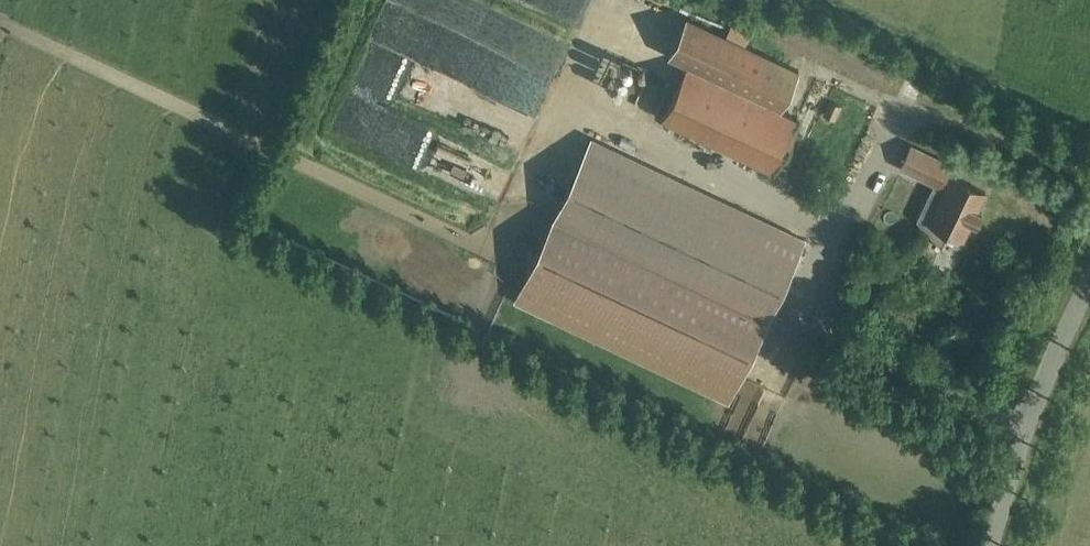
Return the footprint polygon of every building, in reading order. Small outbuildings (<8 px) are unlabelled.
[(380,16),(547,92),(560,62),(424,0),(387,0),(380,16)] [(660,118),(772,172),(796,121),(778,113),(797,73),(686,19),(667,58),(685,67),(660,118)] [(384,36),(375,74),(402,81),(411,43),(384,36)] [(644,53),(630,69),(645,83),(659,67),(644,53)] [(355,113),(385,114),(386,90),(357,88),(355,113)] [(547,236),(759,335),(804,241),(590,141),(547,236)] [(951,177),(951,178),(946,175),(950,166),(910,146),(900,168),(933,184),(916,221),(942,250),(943,249),(939,244),(945,231),(962,239),(971,222),(975,224),(981,212),(977,210),(985,193),(951,177)] [(724,409),(759,335),(547,236),(512,310),(724,409)]
